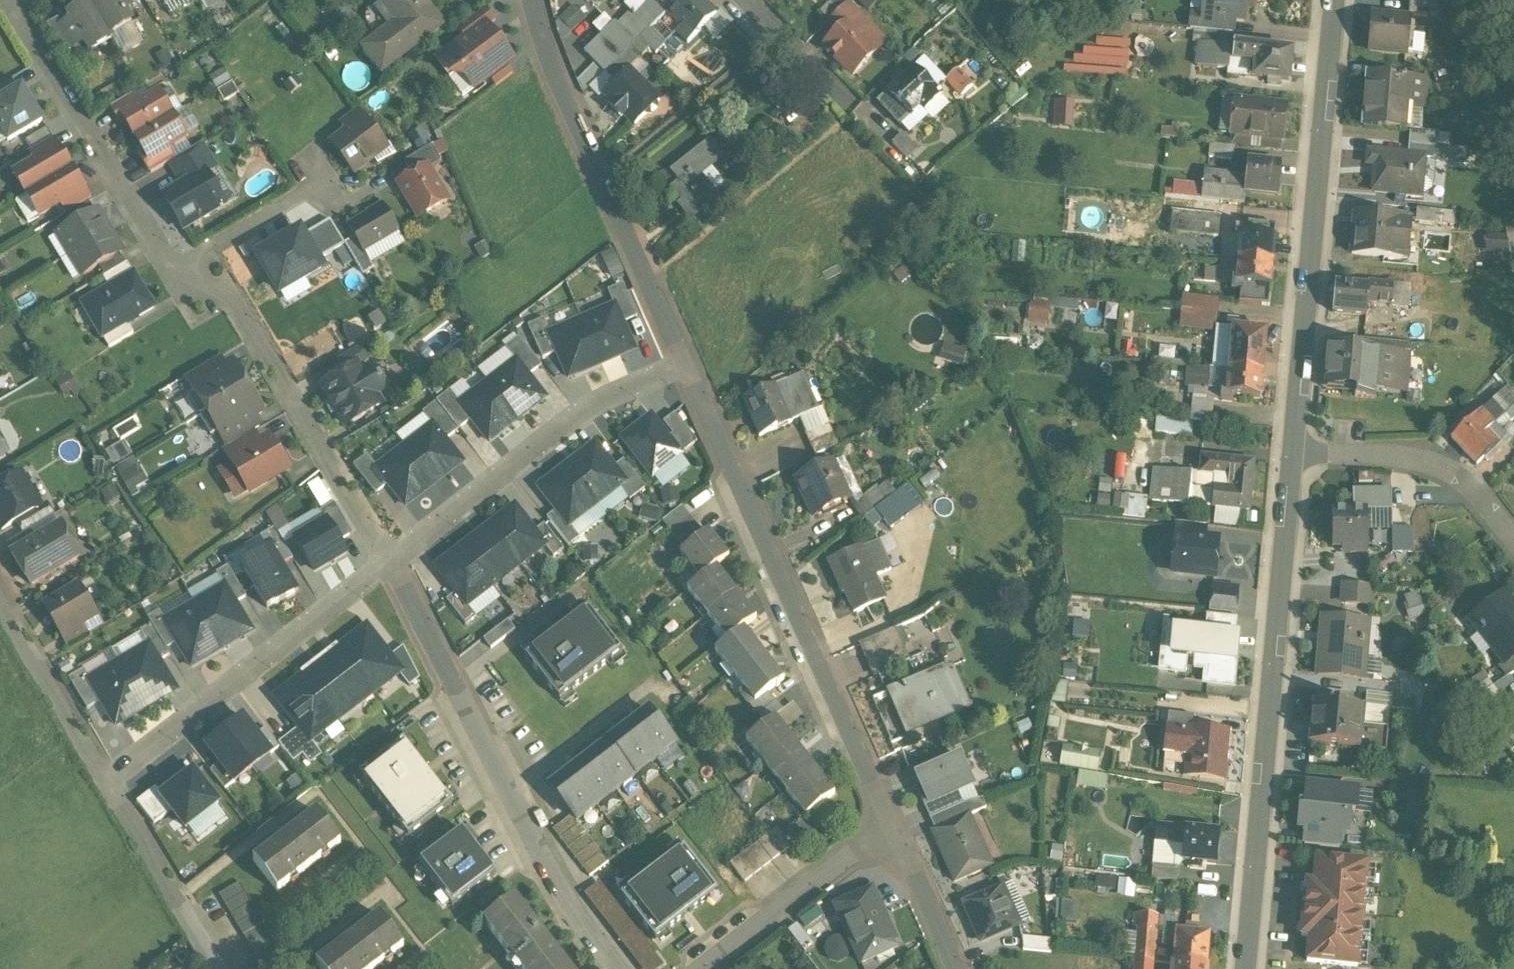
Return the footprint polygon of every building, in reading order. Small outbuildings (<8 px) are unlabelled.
[(89,2),(90,4),(110,38),(132,25),(126,15),(132,12),(128,6),(125,0),(93,0),(89,2)] [(382,10),(395,27),(383,36),(382,36),(363,51),(383,77),(444,28),(421,0),(394,0),(382,10)] [(636,17),(650,31),(667,14),(653,0),(648,4),(636,17)] [(667,14),(682,0),(653,0),(667,14)] [(700,0),(682,0),(667,14),(682,29),(677,34),(688,45),(705,29),(717,17),(700,0)] [(1203,19),(1203,20),(1234,23),(1234,24),(1243,25),(1246,0),(1205,0),(1203,19)] [(1437,3),(1411,1),(1410,13),(1436,16),(1437,3)] [(90,4),(80,10),(79,8),(68,15),(72,21),(85,42),(92,54),(112,41),(110,38),(90,4)] [(849,4),(828,25),(838,35),(850,23),(855,28),(864,19),(849,4)] [(486,11),(458,33),(466,43),(475,36),(485,28),(486,30),(495,23),(486,11)] [(717,17),(705,29),(716,40),(733,23),(722,12),(717,17)] [(636,17),(633,14),(617,29),(634,47),(641,40),(650,31),(636,17)] [(667,14),(650,31),(665,47),(675,57),(682,50),(688,45),(677,34),(682,29),(667,14)] [(1410,20),(1375,16),(1371,53),(1406,56),(1410,20)] [(1234,23),(1203,20),(1203,19),(1192,18),(1190,32),(1232,36),(1234,24),(1234,23)] [(887,43),(864,19),(855,28),(878,51),(887,43)] [(59,20),(48,26),(58,44),(69,37),(63,27),(59,20)] [(85,42),(72,21),(63,27),(69,37),(75,48),(85,42)] [(838,35),(825,48),(853,76),(878,51),(855,28),(850,23),(838,35)] [(613,26),(586,53),(606,74),(632,49),(632,48),(634,47),(617,29),(613,26)] [(485,28),(475,36),(466,43),(441,62),(453,78),(455,80),(461,75),(473,91),(488,80),(506,66),(508,64),(489,40),(492,37),(486,30),(485,28)] [(665,47),(650,31),(641,40),(651,49),(656,55),(665,47)] [(69,37),(58,44),(65,55),(75,48),(69,37)] [(651,49),(641,40),(634,47),(632,48),(642,58),(651,49)] [(1072,76),(1130,78),(1131,42),(1096,41),(1096,51),(1084,50),(1084,58),(1073,58),(1072,76)] [(1232,48),(1200,45),(1197,68),(1219,71),(1229,72),(1232,48)] [(606,74),(605,75),(615,85),(629,72),(642,59),(632,49),(606,74)] [(675,57),(662,69),(675,83),(695,63),(682,50),(675,57)] [(1291,54),(1257,50),(1255,80),(1268,82),(1268,87),(1280,88),(1280,83),(1288,84),(1291,54)] [(966,65),(948,82),(963,98),(980,82),(966,65)] [(506,66),(488,80),(496,90),(513,76),(506,66)] [(942,99),(915,70),(888,96),(910,120),(920,110),(925,105),(930,110),(942,99)] [(1229,72),(1219,71),(1218,79),(1228,80),(1229,72)] [(660,103),(629,72),(615,85),(604,96),(615,107),(612,109),(622,119),(624,117),(635,127),(646,116),(647,116),(652,115),(657,111),(657,106),(660,103)] [(473,91),(461,75),(455,80),(453,78),(449,82),(463,100),(473,91)] [(1423,81),(1368,77),(1363,128),(1403,131),(1405,108),(1421,110),(1423,81)] [(18,93),(12,82),(0,90),(0,104),(18,93)] [(43,124),(22,90),(18,93),(0,104),(0,131),(9,145),(43,124)] [(183,112),(170,91),(160,97),(173,118),(183,112)] [(156,95),(147,101),(148,103),(140,107),(123,118),(126,124),(136,140),(173,118),(160,97),(160,96),(157,97),(156,95)] [(910,120),(888,96),(879,104),(901,128),(910,120)] [(134,97),(112,110),(121,127),(126,124),(123,118),(140,107),(134,97)] [(1074,131),(1074,103),(1055,103),(1054,130),(1074,131)] [(1286,109),(1235,104),(1232,136),(1283,141),(1286,109)] [(925,105),(920,110),(925,115),(930,110),(925,105)] [(356,113),(339,126),(347,136),(364,123),(356,113)] [(173,118),(136,140),(146,157),(149,163),(167,152),(175,147),(176,149),(185,143),(184,142),(186,140),(173,118)] [(347,136),(334,147),(355,174),(386,150),(364,123),(347,136)] [(1439,134),(1410,131),(1409,144),(1438,147),(1439,134)] [(27,144),(33,153),(52,141),(46,132),(27,144)] [(902,136),(892,146),(907,161),(917,150),(902,136)] [(33,153),(31,154),(37,165),(57,153),(51,142),(33,153)] [(711,144),(673,175),(680,184),(672,191),(684,205),(679,208),(691,222),(718,200),(700,179),(724,160),(711,144)] [(1438,147),(1409,144),(1408,156),(1424,158),(1424,159),(1437,160),(1438,147)] [(202,147),(171,166),(184,188),(204,175),(205,177),(216,170),(202,147)] [(1233,149),(1213,147),(1209,160),(1232,162),(1233,149)] [(432,148),(405,164),(413,178),(427,170),(429,172),(442,164),(432,148)] [(72,172),(60,151),(57,153),(37,165),(15,178),(28,199),(72,172)] [(167,152),(149,163),(146,157),(141,160),(151,176),(174,163),(167,152)] [(1408,156),(1369,153),(1367,166),(1375,166),(1373,193),(1420,198),(1424,159),(1424,158),(1408,156)] [(1281,166),(1247,163),(1246,179),(1244,194),(1278,197),(1281,166)] [(413,178),(400,186),(421,220),(448,203),(429,172),(427,170),(413,178)] [(72,172),(28,199),(40,219),(83,194),(85,192),(72,172)] [(184,188),(165,199),(185,232),(224,209),(205,177),(204,175),(184,188)] [(1244,194),(1246,179),(1205,175),(1204,187),(1178,185),(1176,200),(1243,206),(1244,194)] [(83,194),(62,206),(68,217),(89,204),(83,194)] [(89,204),(68,217),(75,228),(96,215),(89,204)] [(368,218),(349,229),(355,241),(366,258),(400,237),(382,206),(367,215),(368,218)] [(1444,212),(1417,209),(1416,223),(1443,226),(1444,212)] [(1221,217),(1173,213),(1171,235),(1219,239),(1221,217)] [(75,228),(59,237),(72,258),(110,235),(97,214),(96,215),(75,228)] [(1410,221),(1356,216),(1352,257),(1407,261),(1410,221)] [(331,223),(303,240),(318,264),(345,248),(331,223)] [(1276,227),(1247,224),(1247,231),(1248,231),(1248,238),(1274,240),(1276,227)] [(1247,231),(1237,230),(1236,239),(1241,239),(1242,237),(1248,238),(1248,231),(1247,231)] [(110,235),(72,258),(84,278),(100,269),(120,257),(122,256),(110,235)] [(303,240),(300,235),(259,260),(280,296),(322,271),(318,264),(303,240)] [(1248,238),(1242,237),(1241,239),(1239,262),(1272,265),(1274,240),(1248,238)] [(1236,239),(1223,238),(1221,260),(1239,262),(1241,239),(1236,239)] [(366,258),(355,241),(345,248),(364,278),(374,272),(366,258)] [(600,257),(616,283),(628,275),(612,250),(600,257)] [(120,257),(100,269),(106,280),(126,267),(120,257)] [(1239,262),(1221,260),(1219,285),(1237,286),(1239,262)] [(1272,265),(1239,262),(1237,286),(1241,287),(1270,289),(1272,265)] [(106,280),(104,281),(110,291),(134,277),(128,267),(126,267),(106,280)] [(110,291),(83,307),(103,342),(128,327),(155,311),(134,276),(134,277),(110,291)] [(1368,286),(1334,283),(1332,313),(1366,316),(1366,309),(1368,286)] [(1368,286),(1366,309),(1407,312),(1409,290),(1368,286)] [(623,326),(637,320),(623,287),(608,294),(623,326)] [(1270,289),(1241,287),(1239,306),(1268,308),(1270,289)] [(1218,302),(1193,300),(1192,314),(1217,316),(1218,302)] [(1028,322),(1047,326),(1052,308),(1032,304),(1028,322)] [(615,309),(582,323),(601,366),(633,352),(634,351),(615,309)] [(1192,314),(1181,313),(1180,329),(1215,332),(1217,316),(1192,314)] [(543,323),(528,330),(543,361),(557,355),(543,323)] [(582,323),(550,337),(569,380),(601,366),(582,323)] [(128,327),(104,341),(110,352),(134,337),(128,327)] [(1266,333),(1233,330),(1229,373),(1262,376),(1266,333)] [(529,378),(542,368),(520,340),(506,350),(516,363),(529,378)] [(1382,342),(1353,340),(1352,351),(1378,353),(1381,353),(1382,342)] [(1409,345),(1382,342),(1381,353),(1408,356),(1409,345)] [(365,347),(334,366),(342,379),(359,368),(360,370),(370,364),(371,358),(365,347)] [(1352,351),(1328,349),(1325,385),(1355,387),(1354,398),(1374,400),(1375,389),(1378,353),(1352,351)] [(1381,353),(1378,353),(1375,389),(1405,391),(1408,356),(1381,353)] [(218,362),(187,380),(194,392),(224,373),(218,362)] [(516,363),(488,385),(518,424),(547,402),(516,363)] [(224,373),(194,392),(195,395),(208,415),(248,391),(233,367),(224,373)] [(342,379),(323,390),(331,403),(330,404),(337,416),(338,415),(346,429),(382,407),(376,398),(381,395),(383,386),(382,384),(383,383),(381,379),(379,380),(378,378),(370,377),(365,379),(360,370),(359,368),(342,379)] [(1211,372),(1190,370),(1188,390),(1196,391),(1209,392),(1211,372)] [(1229,373),(1211,372),(1209,392),(1215,393),(1223,394),(1222,403),(1227,404),(1227,398),(1229,373)] [(480,373),(467,382),(473,391),(486,382),(480,373)] [(1262,376),(1229,373),(1227,398),(1233,398),(1260,401),(1262,376)] [(816,412),(800,377),(775,389),(777,394),(786,390),(798,419),(816,412)] [(488,385),(460,406),(490,446),(518,424),(488,385)] [(1493,425),(1504,414),(1511,422),(1513,419),(1513,394),(1508,387),(1479,411),(1493,425)] [(774,388),(746,401),(753,417),(750,418),(760,439),(800,421),(798,419),(790,423),(777,394),(775,389),(774,388)] [(248,391),(208,415),(220,435),(222,439),(253,421),(262,416),(248,391)] [(1209,392),(1196,391),(1191,422),(1211,424),(1215,393),(1209,392)] [(471,423),(450,394),(437,405),(459,433),(471,423)] [(195,395),(189,399),(201,419),(208,415),(195,395)] [(665,404),(654,411),(661,423),(672,416),(665,404)] [(459,433),(437,405),(423,416),(446,443),(459,433)] [(816,412),(798,419),(800,421),(806,435),(829,425),(822,410),(816,412)] [(1493,425),(1479,411),(1472,418),(1486,432),(1493,425)] [(667,439),(681,458),(699,443),(675,414),(665,422),(674,434),(667,439)] [(208,415),(201,419),(213,439),(220,435),(208,415)] [(1486,432),(1472,418),(1451,440),(1477,465),(1498,444),(1486,432)] [(650,419),(623,441),(654,479),(681,458),(667,439),(650,419)] [(253,421),(222,439),(229,450),(253,436),(259,432),(253,421)] [(1193,425),(1156,422),(1155,435),(1192,438),(1193,425)] [(806,435),(805,436),(810,447),(834,436),(829,425),(806,435)] [(433,428),(404,450),(435,488),(463,466),(433,428)] [(229,450),(225,452),(250,493),(286,472),(269,443),(260,449),(253,436),(229,450)] [(834,436),(810,447),(815,457),(839,447),(834,436)] [(110,451),(131,495),(149,487),(128,442),(110,451)] [(595,446),(567,468),(598,507),(625,486),(595,446)] [(404,450),(377,472),(407,510),(435,488),(404,450)] [(389,488),(368,459),(354,470),(376,498),(389,488)] [(1254,463),(1202,459),(1200,477),(1215,478),(1214,490),(1233,492),(1231,511),(1250,513),(1254,463)] [(833,465),(797,482),(814,519),(850,501),(833,465)] [(419,524),(473,480),(464,468),(409,512),(419,524)] [(567,468),(539,490),(570,529),(598,507),(567,468)] [(1156,471),(1152,503),(1164,504),(1168,472),(1156,471)] [(1196,475),(1168,472),(1164,504),(1192,507),(1196,475)] [(22,476),(13,481),(7,479),(2,483),(0,488),(1,489),(0,489),(0,528),(3,533),(17,524),(42,510),(41,509),(22,476)] [(896,495),(888,485),(880,492),(887,501),(896,495)] [(880,492),(877,488),(855,506),(864,520),(876,511),(887,501),(880,492)] [(665,506),(680,503),(677,490),(662,492),(665,506)] [(1233,492),(1214,490),(1212,509),(1231,511),(1233,492)] [(1391,490),(1352,491),(1353,512),(1367,511),(1367,512),(1391,512),(1391,490)] [(1116,494),(1113,513),(1144,519),(1148,500),(1116,494)] [(903,521),(887,501),(876,511),(884,520),(892,530),(903,521)] [(42,510),(17,524),(24,536),(30,533),(55,518),(47,505),(41,509),(42,510)] [(335,506),(321,514),(325,521),(339,545),(353,537),(335,506)] [(515,509),(489,529),(519,569),(546,549),(515,509)] [(683,509),(663,523),(670,532),(689,518),(683,509)] [(876,511),(864,520),(872,530),(884,520),(876,511)] [(1353,512),(1330,512),(1331,548),(1348,548),(1348,555),(1368,555),(1368,530),(1367,512),(1367,511),(1353,512)] [(1391,512),(1367,512),(1368,530),(1392,530),(1391,512)] [(689,518),(670,532),(677,541),(696,527),(689,518)] [(325,521),(294,539),(315,575),(346,556),(339,545),(325,521)] [(1200,527),(1177,525),(1176,539),(1199,541),(1200,527)] [(696,527),(677,541),(685,551),(704,537),(696,527)] [(16,556),(14,557),(33,588),(81,559),(62,528),(36,544),(16,556)] [(489,529),(463,549),(493,589),(519,569),(489,529)] [(1412,529),(1392,530),(1393,554),(1413,554),(1412,529)] [(272,550),(282,567),(292,561),(275,531),(264,537),(272,550)] [(24,536),(9,545),(16,556),(36,544),(30,533),(24,536)] [(729,559),(709,533),(704,537),(685,551),(680,555),(700,582),(717,569),(729,559)] [(1199,541),(1176,539),(1172,575),(1214,579),(1218,543),(1199,541)] [(879,543),(863,550),(876,578),(891,571),(879,543)] [(463,549),(437,569),(467,609),(493,589),(463,549)] [(863,549),(830,564),(840,588),(843,587),(855,614),(886,601),(876,578),(863,550),(863,549)] [(272,550),(241,568),(244,572),(267,611),(297,593),(282,567),(272,550)] [(226,587),(236,604),(247,598),(229,567),(218,574),(226,587)] [(717,569),(700,582),(688,591),(708,617),(736,594),(717,569)] [(80,587),(45,608),(63,639),(83,627),(98,618),(80,587)] [(226,587),(195,605),(198,609),(221,648),(251,630),(236,604),(226,587)] [(1371,590),(1344,587),(1342,603),(1369,606),(1371,590)] [(1238,590),(1213,588),(1210,613),(1236,615),(1238,590)] [(757,621),(736,594),(708,617),(728,643),(744,630),(757,621)] [(1418,594),(1405,598),(1412,620),(1425,616),(1418,594)] [(1469,622),(1502,666),(1503,667),(1513,658),(1513,605),(1505,594),(1469,622)] [(622,654),(587,608),(525,656),(560,701),(622,654)] [(198,609),(167,627),(177,644),(192,669),(223,652),(221,648),(198,609)] [(166,650),(177,644),(167,627),(159,613),(148,621),(152,628),(166,650)] [(1238,620),(1206,616),(1205,630),(1237,633),(1238,620)] [(1362,623),(1321,619),(1316,676),(1362,681),(1364,662),(1358,661),(1360,646),(1362,646),(1363,638),(1361,638),(1362,623)] [(1188,657),(1174,657),(1176,633),(1191,635),(1192,628),(1167,625),(1167,627),(1168,627),(1166,640),(1165,640),(1162,672),(1180,674),(1180,673),(1186,673),(1188,659),(1188,657)] [(83,627),(63,639),(69,649),(90,637),(83,627)] [(150,647),(160,664),(170,658),(166,650),(152,628),(142,634),(150,647)] [(368,629),(339,651),(374,696),(400,676),(403,674),(391,660),(368,629)] [(744,630),(728,643),(715,653),(755,704),(784,682),(744,630)] [(895,630),(863,644),(878,678),(901,667),(894,652),(904,648),(895,630)] [(1191,635),(1176,633),(1174,657),(1188,657),(1188,659),(1195,659),(1209,661),(1209,660),(1233,662),(1234,658),(1235,658),(1236,648),(1235,648),(1236,639),(1213,637),(1213,636),(1196,634),(1196,635),(1191,635)] [(150,647),(119,665),(121,669),(144,708),(175,690),(160,664),(150,647)] [(339,723),(374,696),(339,651),(336,647),(300,674),(339,723)] [(403,650),(391,660),(403,674),(400,676),(410,690),(421,682),(403,650)] [(1503,667),(1502,666),(1498,670),(1506,681),(1513,676),(1513,658),(1503,667)] [(1233,662),(1209,660),(1209,661),(1195,659),(1194,668),(1204,669),(1204,670),(1207,670),(1208,670),(1207,682),(1206,682),(1206,684),(1232,687),(1233,679),(1232,678),(1233,662)] [(121,669),(91,687),(101,704),(116,730),(147,712),(144,708),(121,669)] [(951,673),(897,696),(913,733),(967,710),(951,673)] [(87,713),(101,704),(91,687),(83,674),(69,682),(87,713)] [(312,744),(339,723),(300,674),(299,675),(303,680),(276,700),(299,730),(311,745),(312,744)] [(1492,690),(1472,702),(1484,719),(1503,707),(1492,690)] [(778,702),(760,716),(767,725),(775,719),(785,711),(778,702)] [(1362,707),(1314,702),(1310,744),(1357,749),(1362,707)] [(650,713),(629,728),(655,762),(676,746),(650,713)] [(1194,718),(1168,716),(1167,730),(1191,733),(1191,730),(1193,730),(1194,718)] [(767,725),(746,742),(767,768),(795,745),(775,719),(767,725)] [(244,721),(226,735),(253,770),(271,756),(257,738),(244,721)] [(1388,751),(1388,727),(1364,727),(1364,751),(1388,751)] [(629,728),(610,743),(636,777),(655,762),(629,728)] [(311,745),(299,730),(279,746),(295,765),(300,761),(307,770),(322,758),(312,744),(311,745)] [(1193,730),(1191,730),(1191,733),(1167,730),(1165,753),(1189,756),(1186,778),(1224,782),(1228,733),(1193,730)] [(257,738),(271,756),(280,749),(266,731),(257,738)] [(226,735),(208,748),(221,766),(235,784),(253,770),(226,735)] [(610,743),(591,758),(617,792),(636,777),(610,743)] [(815,770),(795,745),(767,768),(786,793),(815,770)] [(405,746),(364,779),(409,837),(451,804),(405,746)] [(1064,748),(1062,769),(1100,772),(1102,751),(1064,748)] [(591,758),(571,773),(597,807),(617,792),(591,758)] [(960,759),(917,778),(926,799),(930,808),(958,795),(973,788),(960,759)] [(225,791),(235,784),(221,766),(211,774),(225,791)] [(835,796),(815,770),(786,793),(807,819),(835,796)] [(1106,792),(1109,777),(1080,772),(1077,787),(1106,792)] [(571,773),(551,788),(577,822),(597,807),(571,773)] [(172,813),(187,831),(218,806),(193,774),(162,799),(172,813)] [(1306,829),(1342,833),(1347,833),(1349,815),(1355,815),(1358,792),(1308,788),(1306,807),(1302,807),(1300,829),(1306,829)] [(162,799),(156,790),(137,805),(155,827),(172,813),(162,799)] [(958,795),(930,808),(926,799),(922,801),(930,821),(963,806),(958,795)] [(963,806),(930,821),(935,832),(970,816),(970,817),(987,810),(983,800),(965,805),(963,806)] [(317,813),(255,863),(279,893),(341,844),(317,813)] [(935,832),(931,834),(954,885),(993,867),(970,817),(970,816),(935,832)] [(572,819),(554,832),(590,880),(608,867),(572,819)] [(1186,830),(1157,827),(1156,843),(1184,846),(1186,830)] [(792,849),(777,829),(767,837),(782,856),(792,849)] [(1342,833),(1306,829),(1305,847),(1340,850),(1342,833)] [(1219,833),(1186,830),(1184,846),(1182,863),(1202,865),(1216,866),(1219,833)] [(461,834),(419,866),(453,910),(494,878),(461,834)] [(1052,847),(1052,863),(1076,863),(1076,835),(1068,835),(1068,847),(1052,847)] [(782,856),(767,837),(758,844),(773,863),(782,856)] [(773,863),(758,844),(749,851),(764,870),(773,863)] [(718,892),(684,849),(621,897),(655,940),(718,892)] [(749,851),(730,865),(745,885),(764,870),(749,851)] [(1367,864),(1316,859),(1313,884),(1305,883),(1299,936),(1308,937),(1305,962),(1356,968),(1367,864)] [(1178,869),(1154,867),(1152,881),(1176,884),(1178,869)] [(1117,896),(1133,899),(1136,882),(1119,879),(1117,896)] [(665,967),(603,881),(586,893),(641,968),(661,968),(665,967)] [(220,897),(226,907),(246,895),(240,885),(220,897)] [(1002,890),(965,907),(982,944),(1019,927),(1002,890)] [(872,892),(836,908),(862,966),(898,950),(872,892)] [(226,907),(232,918),(252,906),(246,895),(226,907)] [(515,900),(484,924),(519,968),(569,968),(515,900)] [(1056,922),(1078,923),(1079,902),(1057,901),(1056,922)] [(232,918),(239,928),(259,916),(252,906),(232,918)] [(239,928),(245,938),(263,927),(265,926),(259,916),(239,928)] [(1157,918),(1135,916),(1134,929),(1138,930),(1156,931),(1157,918)] [(319,968),(378,968),(405,948),(381,917),(317,966),(319,968)] [(810,944),(796,926),(788,932),(802,950),(810,944)] [(280,956),(263,927),(245,938),(262,966),(280,956)] [(1156,931),(1138,930),(1135,963),(1153,964),(1156,931)] [(1176,933),(1173,966),(1203,968),(1207,968),(1210,936),(1196,934),(1186,933),(1176,933)] [(1050,942),(1022,940),(1023,952),(1051,954),(1050,942)] [(567,958),(576,968),(590,968),(595,964),(580,947),(567,958)]
